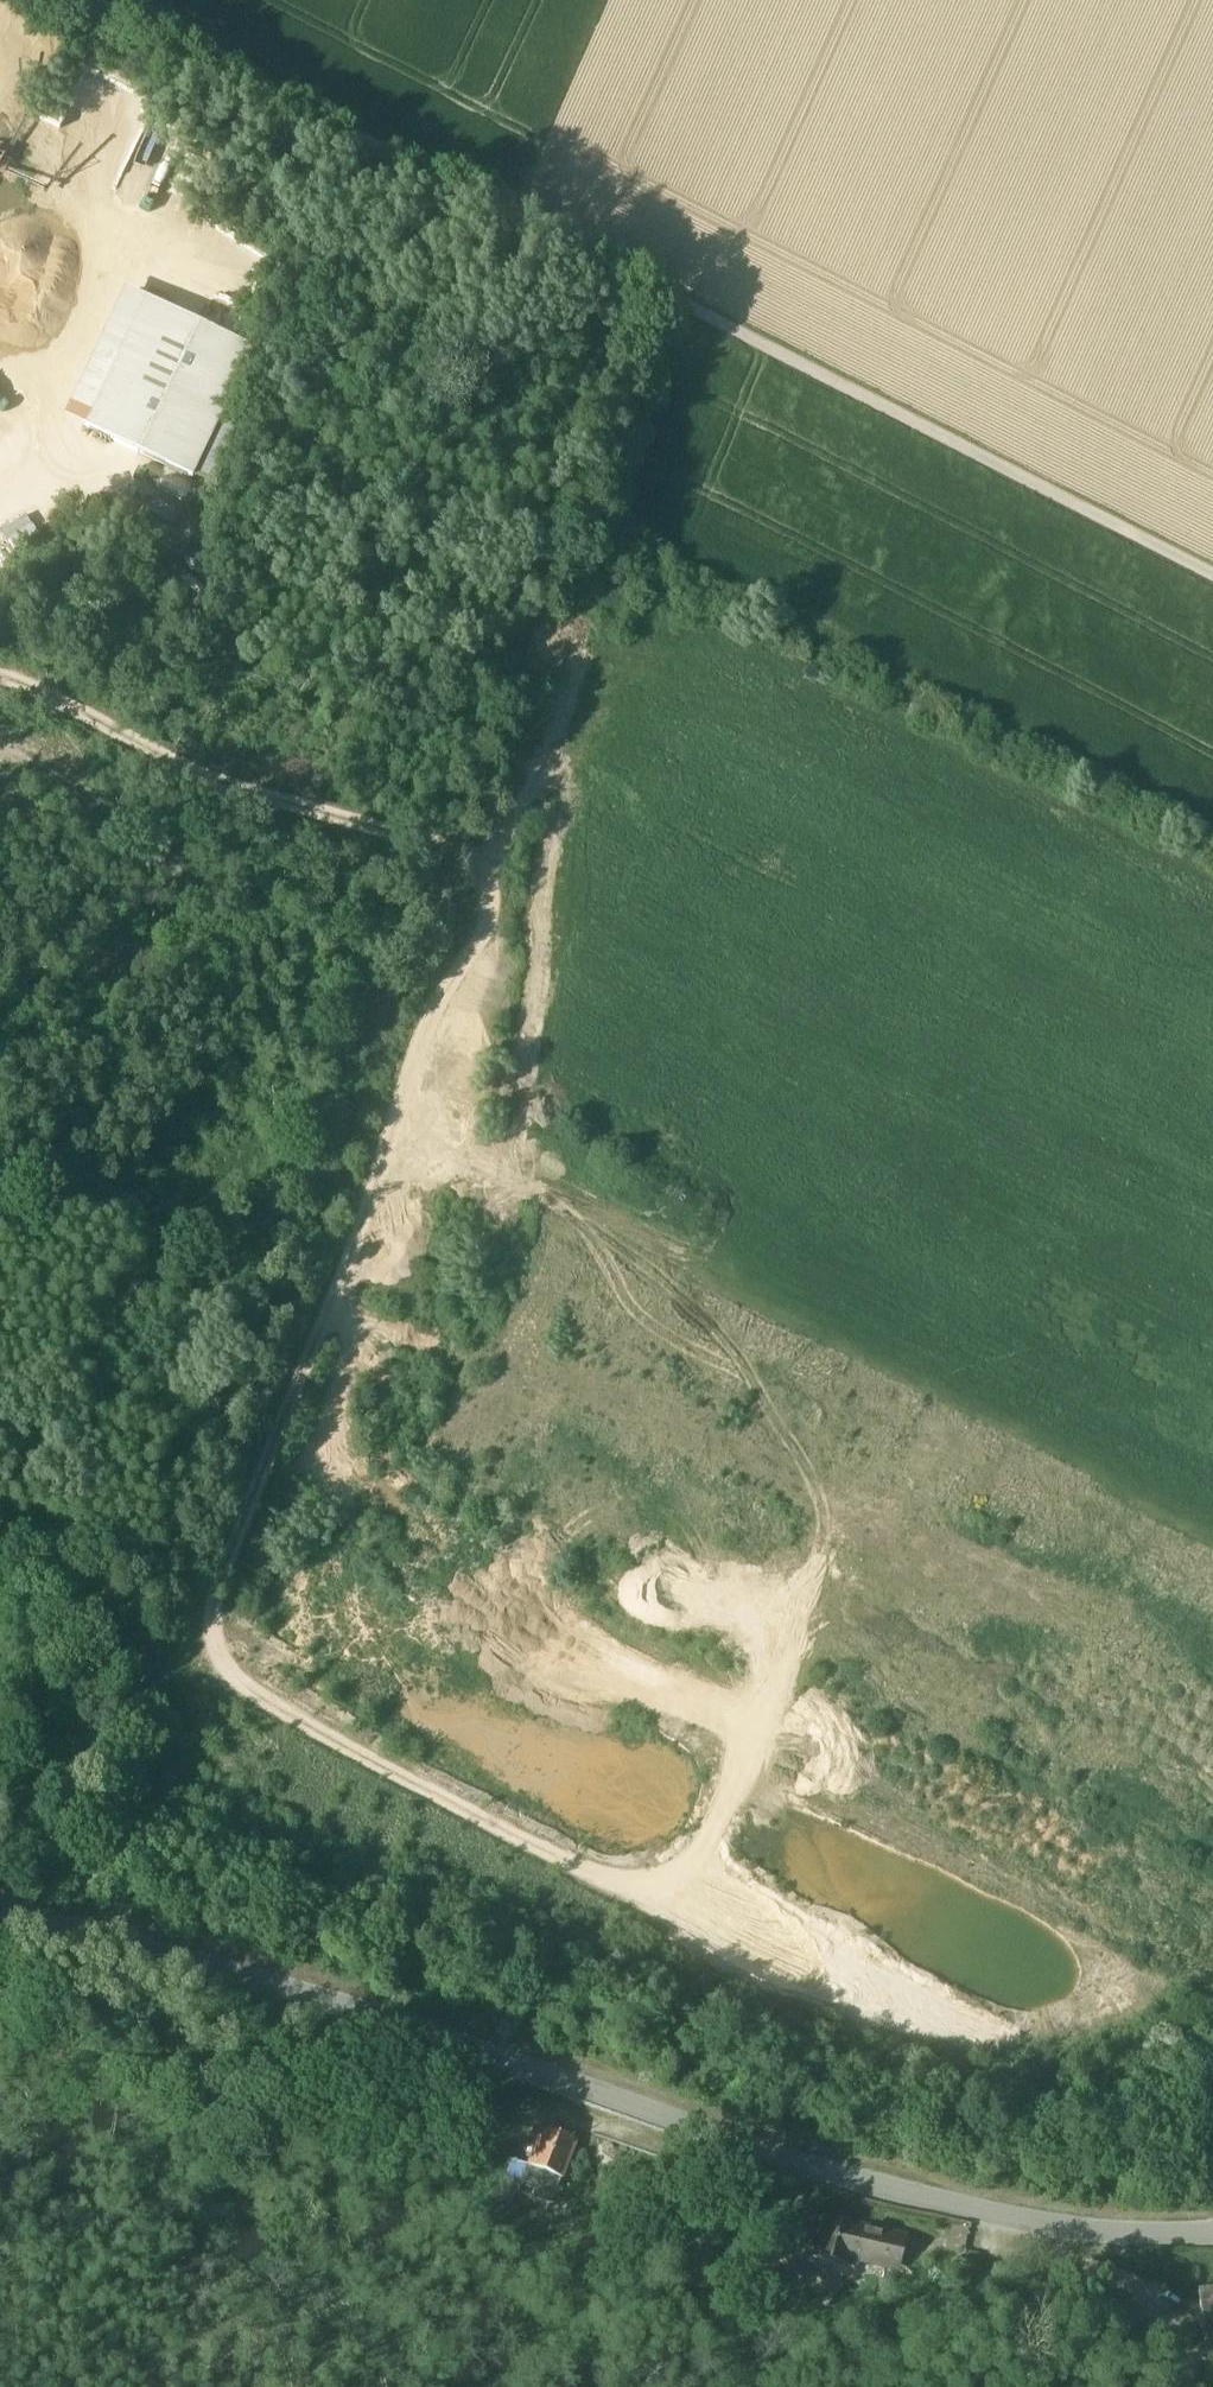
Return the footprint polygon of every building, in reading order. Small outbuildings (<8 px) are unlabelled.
[(254,347),(147,296),(85,424),(193,475),(193,474),(220,418),(254,347)] [(241,428),(220,418),(193,474),(215,484),(241,428)] [(575,2142),(543,2130),(528,2168),(560,2180),(575,2142)] [(560,2180),(528,2168),(522,2183),(555,2195),(560,2180)] [(858,2227),(823,2219),(814,2259),(848,2267),(851,2255),(857,2228),(858,2227)] [(858,2227),(857,2228),(851,2255),(898,2266),(904,2238),(858,2227)] [(1198,2293),(1203,2342),(1212,2340),(1212,2292),(1198,2293)]
